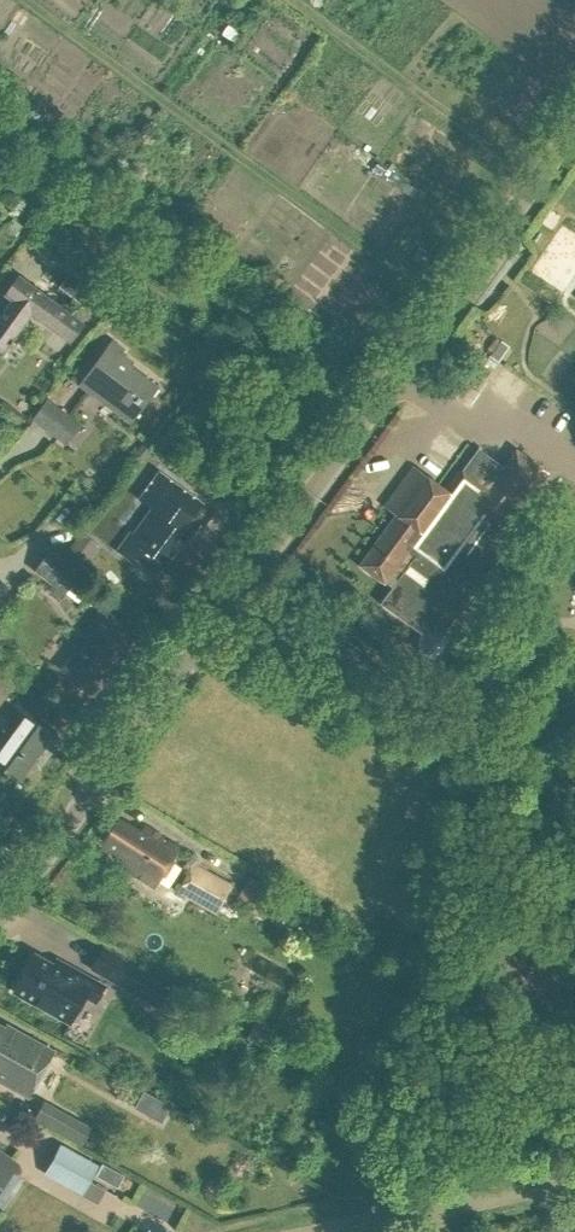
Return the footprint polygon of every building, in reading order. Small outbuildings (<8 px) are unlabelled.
[(70,269),(57,287),(77,302),(90,284),(70,269)] [(2,352),(30,313),(68,341),(82,322),(18,276),(4,295),(11,300),(0,315),(0,351),(2,352)] [(82,379),(105,397),(102,401),(131,423),(158,388),(129,366),(132,362),(120,353),(123,349),(111,340),(82,379)] [(80,424),(47,400),(33,419),(66,444),(80,424)] [(384,583),(390,574),(397,580),(380,603),(422,634),(419,642),(420,651),(425,658),(434,661),(446,659),(451,652),(453,643),(449,634),(446,631),(482,582),(510,544),(497,535),(502,528),(505,530),(547,473),(515,449),(502,467),(478,449),(447,491),(413,466),(384,506),(396,515),(360,565),(384,583)] [(151,509),(133,534),(131,533),(118,551),(132,562),(141,549),(164,566),(176,550),(172,547),(179,538),(188,544),(202,526),(192,518),(202,505),(158,473),(138,500),(151,509)] [(49,529),(59,537),(74,518),(64,510),(49,529)] [(80,575),(48,552),(34,571),(53,585),(49,590),(62,599),(80,575)] [(71,653),(73,655),(60,672),(94,697),(126,653),(124,651),(136,636),(102,611),(71,653)] [(6,716),(15,722),(0,742),(0,764),(22,779),(54,734),(40,723),(50,709),(24,691),(6,716)] [(117,820),(102,843),(125,857),(121,864),(157,885),(180,848),(144,826),(140,834),(117,820)] [(179,891),(218,913),(235,883),(196,861),(179,891)] [(234,902),(256,915),(272,888),(250,875),(234,902)] [(33,954),(14,990),(70,1023),(85,996),(96,1002),(104,986),(63,964),(60,969),(33,954)] [(28,1096),(53,1051),(7,1025),(5,1029),(0,1026),(0,1081),(28,1096)] [(153,1117),(164,1123),(172,1106),(161,1101),(153,1117)] [(35,1118),(82,1144),(90,1129),(43,1103),(35,1118)] [(96,1166),(61,1146),(46,1173),(71,1187),(79,1173),(89,1179),(96,1166)] [(16,1164),(0,1153),(0,1187),(16,1164)] [(95,1176),(117,1188),(124,1176),(102,1164),(95,1176)]
